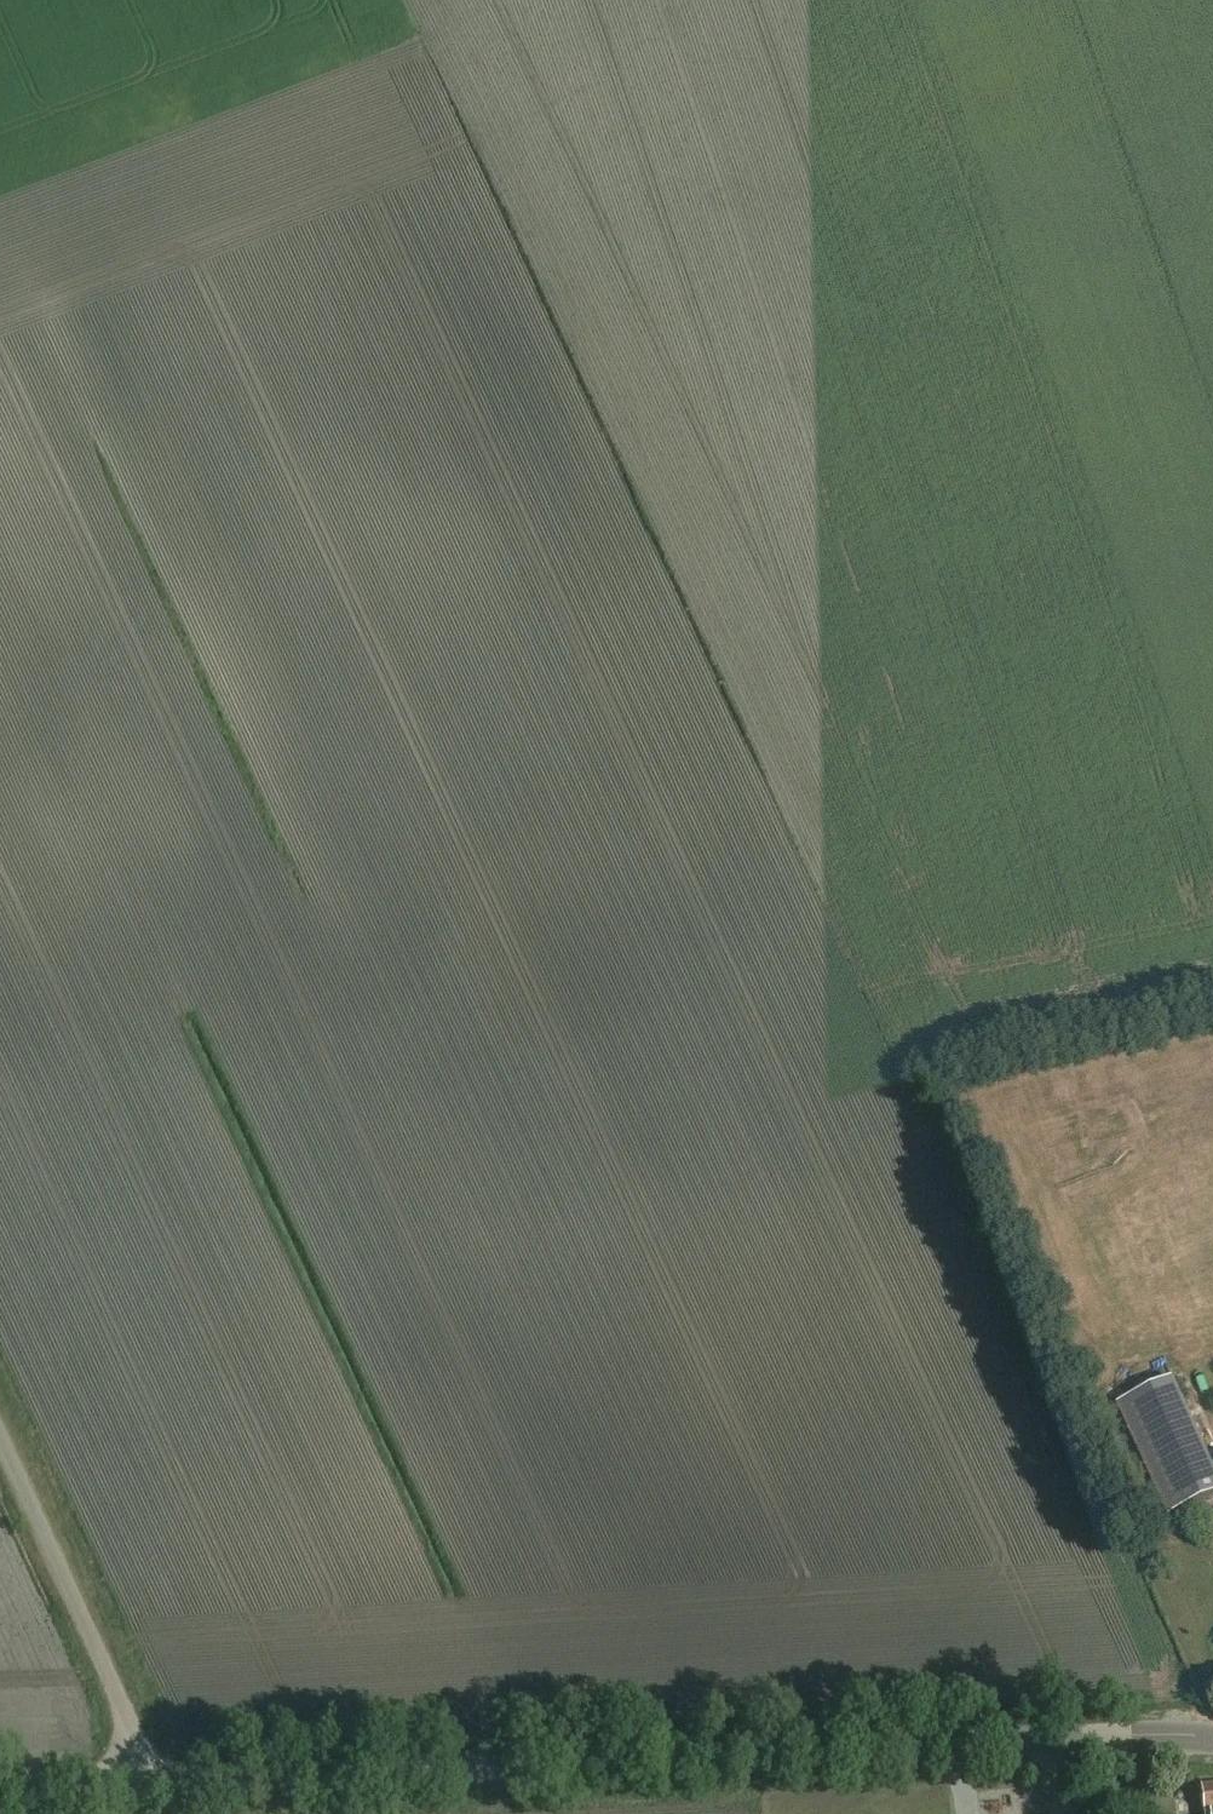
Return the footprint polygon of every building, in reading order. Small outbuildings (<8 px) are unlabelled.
[(1168,1516),(1212,1496),(1212,1461),(1175,1377),(1117,1403),(1168,1516)] [(1201,1787),(1204,1813),(1212,1813),(1212,1786),(1201,1787)]
